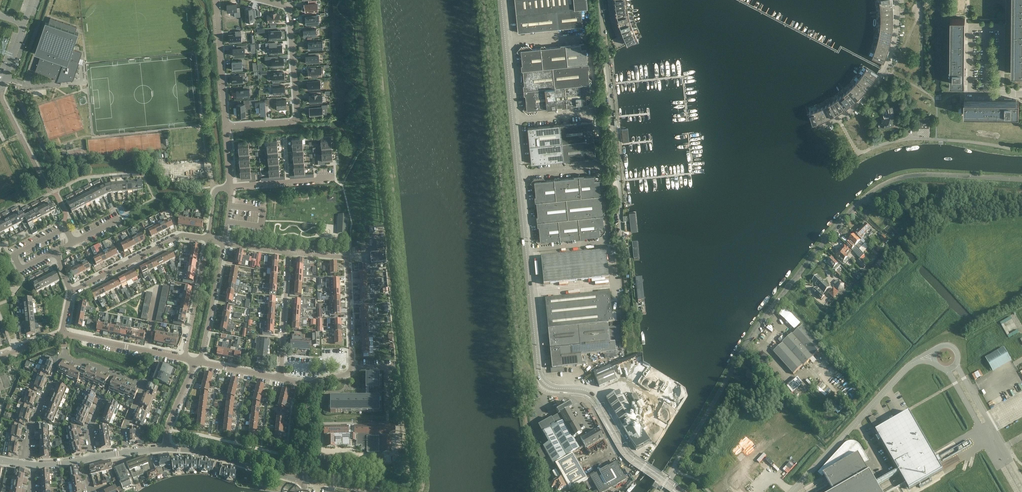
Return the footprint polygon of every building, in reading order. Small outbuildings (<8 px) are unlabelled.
[(318,10),(317,5),(317,3),(317,0),(315,0),(310,0),(310,3),(305,4),(305,7),(306,11),(318,10)] [(515,10),(518,33),(582,26),(580,8),(587,8),(586,0),(514,0),(515,10)] [(1012,73),(1021,73),(1021,0),(1013,0),(1012,73)] [(235,5),(227,5),(227,12),(235,12),(235,16),(240,16),(240,7),(237,8),(237,4),(235,5)] [(253,10),(252,7),(245,8),(246,21),(253,20),(253,17),(256,17),(256,10),(253,10)] [(268,22),(270,22),(270,25),(276,25),(276,22),(279,21),(278,13),(276,14),(276,13),(271,13),(271,14),(268,14),(268,22)] [(307,23),(318,22),(318,15),(303,16),(303,24),(308,24),(307,23)] [(73,49),(73,48),(78,33),(75,32),(77,27),(50,18),(49,23),(46,22),(35,53),(41,55),(35,71),(58,80),(59,78),(62,79),(61,80),(73,79),(82,53),(73,49)] [(963,19),(962,19),(952,18),(951,83),(962,83),(962,76),(965,76),(966,69),(962,69),(963,19)] [(619,27),(621,32),(632,27),(630,23),(619,27)] [(633,31),(632,27),(621,32),(622,36),(633,31)] [(304,30),(304,38),(307,37),(307,38),(312,38),(312,37),(316,37),(316,31),(316,29),(312,29),(312,28),(308,28),(308,29),(304,30)] [(269,31),(269,39),(281,38),(281,30),(269,31)] [(235,31),(235,34),(229,35),(230,43),(241,42),(242,42),(241,31),(235,31)] [(622,36),(624,41),(635,35),(633,31),(622,36)] [(624,41),(627,45),(632,42),(633,43),(638,41),(635,35),(624,41)] [(275,42),(270,43),(269,43),(270,54),(282,53),(282,45),(275,45),(275,42)] [(238,48),(233,49),(234,56),(245,55),(244,48),(247,47),(247,44),(238,45),(238,48)] [(520,48),(519,49),(520,55),(521,55),(522,71),(521,71),(522,76),(523,78),(525,105),(525,107),(525,112),(526,113),(535,113),(536,111),(536,109),(546,108),(546,112),(552,111),(552,108),(586,104),(586,102),(587,102),(589,100),(588,94),(590,94),(589,84),(590,84),(590,79),(588,78),(585,47),(583,45),(580,45),(546,48),(545,47),(540,48),(540,49),(530,50),(530,48),(529,47),(520,48)] [(875,49),(874,53),(885,58),(886,53),(875,49)] [(315,63),(319,62),(319,52),(308,53),(308,56),(306,56),(306,59),(306,63),(306,64),(315,63)] [(885,58),(874,53),(872,57),(883,62),(885,58)] [(273,67),(284,66),(283,58),(279,59),(278,58),(277,58),(277,55),(264,56),(265,60),(272,60),(273,67)] [(242,61),(232,61),(232,62),(233,70),(232,70),(243,69),(242,69),(242,61)] [(309,77),(322,76),(321,68),(308,69),(309,77)] [(864,72),(874,78),(876,74),(866,68),(864,72)] [(272,73),(273,81),(281,80),(284,80),(285,80),(284,72),(272,73)] [(864,72),(861,75),(871,82),(874,78),(864,72)] [(239,76),(232,77),(233,84),(243,83),(243,76),(245,76),(245,73),(239,73),(239,76)] [(868,86),(871,82),(861,75),(859,79),(868,86)] [(859,79),(856,82),(865,90),(868,86),(859,79)] [(308,90),(321,89),(320,85),(320,81),(308,82),(308,90)] [(853,85),(862,94),(865,90),(856,82),(853,85)] [(279,83),(272,83),(273,94),(286,93),(285,85),(279,85),(279,83)] [(243,89),(237,89),(237,90),(237,97),(250,96),(249,89),(250,89),(249,85),(243,86),(243,89)] [(853,85),(850,88),(858,97),(862,94),(853,85)] [(847,91),(855,100),(858,97),(850,88),(847,91)] [(847,91),(844,94),(851,103),(855,100),(847,91)] [(324,101),(324,96),(322,96),(322,95),(317,95),(317,94),(312,95),(309,96),(310,99),(309,99),(309,102),(310,102),(310,103),(318,102),(322,102),(322,101),(324,101)] [(840,97),(847,106),(851,103),(844,94),(840,97)] [(840,97),(837,99),(843,109),(847,106),(840,97)] [(250,99),(244,100),(244,103),(237,104),(238,116),(246,115),(245,109),(250,108),(250,99)] [(265,101),(255,102),(255,107),(260,107),(261,114),(266,114),(266,106),(270,106),(269,99),(265,99),(265,101)] [(286,99),(276,100),(277,110),(287,109),(286,99)] [(839,112),(843,109),(837,99),(833,102),(839,112)] [(1004,102),(964,102),(964,112),(1018,113),(1018,102),(1011,102),(1011,99),(1004,99),(1004,102)] [(833,102),(829,104),(835,114),(839,112),(833,102)] [(826,106),(831,117),(835,114),(829,104),(826,106)] [(826,106),(822,108),(827,119),(831,117),(826,106)] [(885,108),(886,116),(889,115),(895,114),(893,106),(885,108)] [(310,116),(322,115),(323,115),(322,111),(322,107),(310,108),(309,108),(310,116)] [(822,121),(827,119),(822,108),(818,110),(822,121)] [(818,110),(814,111),(818,122),(822,121),(818,110)] [(813,124),(818,122),(814,111),(807,113),(810,118),(811,118),(813,124)] [(889,115),(886,116),(884,117),(884,119),(882,120),(883,123),(877,124),(878,129),(887,126),(892,124),(889,115)] [(919,118),(919,120),(919,128),(929,128),(929,118),(919,118)] [(527,128),(530,155),(531,164),(595,158),(591,122),(527,128)] [(628,128),(620,129),(622,143),(630,142),(628,128)] [(333,160),(332,155),(332,154),(322,155),(318,155),(318,164),(325,164),(324,161),(333,160)] [(256,181),(255,172),(251,172),(241,173),(241,179),(249,179),(250,182),(256,181)] [(536,208),(537,209),(539,237),(538,238),(539,244),(540,244),(549,243),(550,242),(550,240),(560,239),(560,240),(565,240),(566,239),(600,235),(600,233),(601,233),(602,231),(602,225),(603,225),(602,215),(603,215),(603,210),(602,209),(598,177),(596,176),(593,176),(593,175),(559,179),(558,178),(553,179),(553,180),(544,181),(543,179),(542,177),(533,179),(532,180),(533,185),(534,186),(536,201),(534,201),(535,207),(536,208)] [(112,193),(111,184),(104,186),(99,188),(103,197),(108,194),(112,193)] [(103,197),(99,188),(95,191),(99,199),(103,197)] [(99,199),(95,191),(90,193),(95,201),(99,199)] [(95,201),(90,193),(86,195),(90,203),(95,201)] [(90,203),(86,195),(81,198),(86,206),(90,203)] [(86,206),(81,198),(77,200),(81,208),(86,206)] [(81,208),(77,200),(72,202),(77,210),(81,208)] [(77,210),(72,202),(68,205),(72,213),(77,210)] [(55,211),(51,203),(47,205),(51,213),(55,211)] [(51,213),(47,205),(42,207),(46,215),(51,213)] [(46,215),(42,207),(38,210),(42,218),(46,215)] [(42,218),(38,210),(33,212),(37,220),(42,218)] [(26,220),(24,216),(22,212),(18,215),(22,223),(26,221),(26,220)] [(37,220),(33,212),(29,214),(33,222),(37,220)] [(29,214),(24,216),(26,220),(26,221),(28,225),(33,222),(29,214)] [(22,223),(18,215),(13,217),(17,225),(22,223)] [(347,234),(348,215),(338,215),(337,233),(347,234)] [(17,225),(13,217),(9,219),(13,227),(17,225)] [(13,227),(9,219),(4,221),(8,230),(13,227)] [(173,227),(170,220),(165,223),(168,229),(173,227)] [(4,221),(0,224),(4,232),(8,230),(4,221)] [(168,229),(165,223),(159,226),(162,232),(168,229)] [(872,231),(870,229),(865,224),(860,228),(866,234),(868,237),(871,234),(869,233),(872,231)] [(146,241),(143,234),(139,236),(136,229),(137,229),(136,225),(132,227),(133,229),(135,234),(137,237),(140,243),(146,241)] [(157,235),(154,229),(153,226),(145,230),(149,239),(157,235)] [(162,232),(159,226),(154,229),(157,235),(162,232)] [(860,228),(859,229),(855,233),(861,238),(866,234),(860,228)] [(848,240),(849,241),(849,242),(848,242),(846,244),(850,248),(851,249),(860,259),(864,255),(859,250),(864,245),(854,235),(848,240)] [(140,243),(137,237),(132,240),(135,246),(140,243)] [(135,246),(132,240),(126,243),(129,249),(135,246)] [(129,249),(126,243),(121,245),(124,252),(129,249)] [(851,252),(844,246),(840,250),(846,257),(851,252)] [(118,255),(115,248),(109,251),(113,258),(118,255)] [(197,258),(198,252),(191,251),(187,250),(184,249),(184,252),(187,252),(191,253),(190,257),(197,258)] [(846,257),(840,250),(836,255),(842,261),(846,257)] [(113,258),(109,251),(104,254),(107,260),(113,258)] [(243,256),(244,252),(237,251),(236,257),(250,259),(250,257),(243,256)] [(541,258),(543,280),(543,284),(608,278),(606,251),(541,258)] [(175,258),(172,252),(167,255),(170,261),(172,260),(175,258)] [(107,260),(104,254),(99,257),(102,263),(107,260)] [(82,265),(80,262),(79,259),(78,259),(77,255),(75,256),(78,263),(80,266),(76,268),(80,274),(85,272),(82,265)] [(170,261),(167,255),(161,257),(164,264),(170,261)] [(102,263),(99,257),(91,261),(94,267),(102,263)] [(164,264),(161,257),(156,260),(159,266),(164,264)] [(245,266),(246,261),(249,261),(250,259),(236,257),(235,263),(237,263),(237,265),(245,266)] [(828,263),(831,266),(830,267),(833,269),(835,271),(841,266),(838,263),(838,264),(832,259),(828,263)] [(864,268),(866,266),(860,259),(857,261),(864,268)] [(162,273),(161,270),(159,266),(156,260),(151,263),(154,269),(157,267),(162,276),(163,275),(162,273)] [(90,269),(87,263),(82,265),(85,272),(90,269)] [(154,269),(151,263),(145,266),(148,272),(154,269)] [(148,272),(145,266),(140,268),(143,275),(148,272)] [(238,272),(239,268),(232,267),(231,273),(237,274),(241,275),(245,276),(245,275),(245,273),(238,272)] [(80,274),(76,268),(71,271),(74,277),(80,274)] [(138,277),(134,271),(129,274),(132,280),(138,277)] [(59,281),(55,273),(51,275),(55,283),(59,281)] [(132,280),(129,274),(123,277),(127,283),(132,280)] [(55,283),(51,275),(46,277),(50,286),(55,283)] [(644,302),(642,276),(635,277),(638,302),(644,302)] [(817,287),(816,288),(819,291),(821,290),(824,293),(829,287),(818,276),(812,282),(817,287)] [(50,286),(46,277),(42,280),(46,288),(50,286)] [(127,283),(123,277),(118,279),(121,286),(127,283)] [(121,286),(118,279),(113,282),(116,288),(121,286)] [(46,288),(42,280),(37,282),(41,290),(46,288)] [(838,290),(843,289),(844,284),(839,282),(837,280),(834,283),(836,285),(838,290)] [(41,290),(37,282),(33,284),(37,292),(41,290)] [(116,288),(113,282),(107,285),(111,291),(116,288)] [(111,291),(107,285),(102,288),(105,294),(111,291)] [(105,294),(102,288),(97,290),(100,297),(105,294)] [(823,294),(824,293),(821,290),(819,291),(816,288),(813,292),(821,299),(824,296),(823,294)] [(834,288),(828,294),(834,299),(839,293),(834,288)] [(100,297),(97,290),(91,293),(94,299),(100,297)] [(545,299),(548,330),(552,372),(562,371),(562,368),(582,366),(581,356),(606,353),(606,356),(616,355),(614,342),(610,343),(607,313),(611,313),(609,290),(598,291),(598,294),(545,299)] [(230,314),(232,307),(225,305),(223,313),(230,314)] [(823,348),(802,326),(793,334),(792,334),(782,343),(783,343),(773,352),(793,374),(803,365),(804,366),(813,357),(823,348)] [(160,345),(162,334),(157,332),(157,333),(154,332),(153,334),(152,342),(157,343),(157,344),(157,345),(158,345),(160,345)] [(320,346),(319,334),(312,334),(313,342),(310,342),(311,341),(301,341),(291,340),(291,350),(290,350),(291,351),(292,351),(293,351),(294,351),(295,351),(296,351),(297,351),(297,350),(310,351),(310,348),(310,349),(310,345),(313,346),(320,346)] [(181,339),(181,338),(178,337),(173,336),(170,348),(172,348),(173,348),(173,346),(178,347),(178,346),(179,345),(180,343),(180,342),(181,340),(181,339)] [(268,364),(269,348),(270,340),(269,340),(256,339),(255,344),(257,344),(255,363),(268,364)] [(1000,345),(983,357),(993,370),(1009,359),(1000,345)] [(769,357),(764,353),(756,363),(761,367),(772,380),(776,376),(768,366),(766,362),(769,357)] [(627,375),(625,371),(642,364),(638,354),(621,362),(593,373),(599,386),(627,375)] [(53,364),(49,363),(50,360),(43,357),(42,360),(43,361),(41,366),(51,370),(53,364)] [(62,375),(66,366),(63,365),(65,361),(62,360),(57,373),(62,375)] [(67,377),(73,364),(70,363),(69,367),(66,366),(62,375),(67,377)] [(163,374),(166,366),(157,363),(155,367),(156,367),(159,369),(158,372),(163,374)] [(72,379),(76,370),(73,369),(75,365),(73,364),(67,377),(72,379)] [(49,375),(51,370),(41,366),(39,370),(38,370),(37,373),(44,376),(45,373),(49,375)] [(84,380),(89,367),(87,366),(85,369),(83,368),(77,381),(78,381),(79,378),(84,380)] [(174,375),(176,370),(166,366),(163,374),(169,377),(170,373),(174,374),(174,375)] [(77,381),(83,368),(80,367),(79,371),(76,370),(72,379),(77,381)] [(89,382),(93,372),(90,371),(91,368),(89,367),(84,380),(89,382)] [(975,379),(984,374),(980,369),(972,374),(975,379)] [(94,384),(99,371),(97,370),(95,374),(93,372),(89,382),(94,384)] [(99,386),(103,377),(100,375),(101,372),(99,371),(94,384),(99,386)] [(750,371),(749,372),(746,377),(754,382),(757,376),(750,371)] [(160,382),(163,374),(158,372),(156,375),(152,374),(150,378),(160,382)] [(47,380),(43,378),(44,376),(37,373),(36,376),(37,377),(35,381),(45,385),(47,380)] [(104,388),(109,375),(107,374),(105,378),(103,377),(99,386),(104,388)] [(171,382),(168,380),(169,377),(163,374),(160,382),(170,386),(171,382)] [(379,390),(379,382),(379,374),(371,374),(369,374),(366,374),(366,375),(366,382),(366,389),(366,398),(344,398),(344,397),(330,397),(330,398),(330,403),(330,404),(330,406),(330,411),(330,412),(344,412),(344,411),(351,411),(359,411),(366,411),(366,412),(379,412),(379,404),(379,390)] [(796,376),(796,377),(786,385),(791,391),(801,382),(796,376)] [(114,392),(118,383),(115,381),(116,378),(114,377),(109,390),(114,392)] [(119,394),(124,381),(122,380),(120,384),(118,383),(114,392),(119,394)] [(43,390),(45,385),(35,381),(33,386),(32,385),(31,389),(38,391),(39,389),(43,390)] [(124,396),(128,387),(125,385),(126,382),(124,381),(119,394),(124,396)] [(67,388),(54,383),(53,385),(57,387),(56,389),(65,393),(67,388)] [(156,392),(158,387),(148,383),(146,389),(150,390),(149,393),(156,396),(158,393),(156,392)] [(129,398),(134,385),(132,384),(130,388),(128,387),(124,396),(129,398)] [(134,400),(138,391),(135,390),(136,386),(134,385),(129,398),(134,400)] [(36,395),(32,394),(33,391),(26,389),(25,392),(26,393),(25,398),(35,401),(36,395)] [(63,398),(65,393),(56,389),(55,392),(51,391),(50,393),(63,398)] [(606,398),(621,425),(636,451),(650,443),(620,391),(606,398)] [(95,398),(96,395),(87,392),(84,397),(97,402),(98,400),(95,398)] [(63,398),(50,393),(49,395),(53,397),(52,399),(61,403),(63,398)] [(155,399),(156,396),(149,393),(148,395),(144,394),(142,399),(152,403),(154,398),(155,399)] [(97,402),(84,397),(82,402),(92,405),(93,403),(96,404),(97,402)] [(33,406),(35,401),(25,398),(24,399),(23,399),(22,399),(21,400),(20,400),(19,401),(18,404),(21,405),(28,407),(29,405),(33,406)] [(645,415),(637,398),(632,400),(640,418),(645,415)] [(59,408),(61,403),(52,399),(51,402),(47,401),(46,403),(59,408)] [(150,408),(152,403),(142,399),(140,404),(144,406),(143,408),(150,411),(151,408),(150,408)] [(116,409),(118,404),(110,401),(108,404),(107,403),(106,405),(116,409)] [(91,408),(92,405),(82,402),(80,407),(93,412),(94,410),(91,408)] [(59,408),(46,403),(45,405),(49,407),(48,409),(57,413),(59,410),(59,408)] [(572,408),(569,403),(556,410),(558,415),(538,425),(548,443),(542,446),(552,464),(579,449),(573,438),(582,434),(568,410),(572,408)] [(31,411),(27,410),(28,407),(21,405),(20,409),(21,409),(20,414),(30,417),(31,411)] [(114,414),(116,409),(106,405),(105,408),(107,408),(105,411),(114,414)] [(285,414),(285,408),(278,406),(277,406),(276,406),(278,407),(277,413),(285,414)] [(93,412),(80,407),(78,412),(88,415),(89,413),(92,414),(93,412)] [(149,414),(150,411),(143,408),(142,411),(138,409),(136,415),(146,418),(147,414),(149,414)] [(55,418),(57,413),(48,409),(47,412),(43,411),(42,413),(55,418)] [(112,419),(114,414),(105,411),(104,414),(103,413),(102,415),(112,419)] [(87,418),(88,415),(78,412),(76,417),(89,422),(90,420),(87,418)] [(887,476),(876,483),(877,485),(888,479),(899,472),(909,489),(943,470),(939,463),(941,461),(938,457),(936,458),(909,412),(876,431),(879,436),(876,438),(879,442),(881,441),(898,470),(887,476)] [(55,418),(42,413),(41,415),(45,417),(44,420),(46,421),(53,423),(55,418)] [(28,422),(30,417),(20,414),(18,419),(17,418),(16,422),(23,424),(24,421),(28,422)] [(109,424),(112,419),(102,415),(101,418),(103,418),(101,421),(109,424)] [(144,423),(146,418),(136,415),(134,420),(138,421),(137,424),(144,427),(145,424),(144,423)] [(89,422),(76,417),(74,422),(84,426),(85,423),(88,424),(89,422)] [(21,433),(22,428),(18,427),(18,424),(11,423),(10,426),(12,426),(11,431),(21,433)] [(358,437),(358,434),(355,434),(355,426),(355,425),(347,425),(347,426),(324,426),(324,434),(327,434),(327,438),(326,438),(326,444),(327,444),(327,447),(335,447),(335,446),(347,446),(347,447),(351,447),(351,443),(350,443),(350,441),(357,441),(357,437),(358,437)] [(391,452),(391,437),(389,437),(389,433),(395,433),(395,425),(355,426),(355,434),(358,434),(358,437),(357,437),(357,443),(356,443),(356,446),(360,446),(359,445),(362,445),(362,446),(361,446),(361,450),(365,450),(365,449),(367,449),(367,453),(375,453),(375,455),(372,455),(372,463),(383,463),(383,455),(383,453),(391,452)] [(140,436),(140,431),(141,431),(141,427),(133,428),(133,431),(129,431),(129,437),(140,436)] [(20,439),(21,433),(11,431),(10,436),(9,436),(8,439),(15,441),(16,438),(20,439)] [(79,438),(78,435),(82,434),(81,431),(68,434),(69,440),(79,438)] [(598,431),(580,440),(586,449),(603,440),(598,431)] [(140,441),(140,436),(129,437),(130,442),(134,442),(134,445),(142,444),(142,441),(140,441)] [(18,450),(19,444),(15,444),(15,441),(8,439),(7,442),(6,442),(5,447),(8,448),(18,450)] [(833,491),(882,491),(880,489),(877,485),(876,483),(870,471),(869,472),(864,464),(863,462),(863,463),(861,459),(866,457),(861,447),(859,444),(857,443),(854,442),(851,441),(849,442),(846,443),(844,445),(818,473),(822,477),(824,476),(833,491)] [(81,448),(80,445),(84,445),(83,442),(70,445),(71,450),(81,448)] [(17,455),(18,450),(8,448),(7,453),(5,453),(5,456),(12,457),(13,454),(17,455)] [(570,490),(587,480),(573,454),(555,464),(570,490)] [(163,474),(162,468),(160,469),(158,455),(152,456),(153,463),(156,470),(151,472),(146,473),(146,474),(147,473),(149,479),(163,474)] [(170,467),(169,455),(162,456),(162,455),(158,455),(160,469),(162,468),(162,467),(163,467),(164,468),(170,467)] [(148,464),(146,457),(127,464),(130,471),(148,465),(148,464)] [(186,469),(186,461),(183,461),(182,460),(179,460),(179,459),(175,460),(175,461),(172,461),(173,471),(175,471),(175,473),(182,472),(182,470),(184,470),(184,469),(186,469)] [(199,469),(200,461),(197,461),(197,460),(193,460),(193,459),(190,459),(190,460),(186,460),(186,461),(186,469),(186,470),(188,470),(188,472),(195,472),(195,470),(197,470),(197,469),(199,469)] [(212,471),(215,463),(211,463),(211,462),(208,461),(208,460),(204,460),(204,461),(200,460),(200,461),(199,469),(199,470),(201,471),(201,473),(208,474),(208,471),(210,472),(210,471),(212,471)] [(619,484),(626,480),(616,463),(590,477),(598,491),(604,491),(619,484)] [(125,477),(130,475),(125,464),(113,469),(119,483),(120,482),(123,489),(132,485),(128,478),(126,480),(125,477)] [(151,472),(148,465),(130,471),(133,478),(134,478),(133,477),(142,474),(143,475),(146,474),(146,473),(151,472)] [(235,480),(236,470),(233,469),(233,468),(229,468),(229,469),(226,468),(226,469),(222,469),(220,477),(225,477),(225,478),(226,478),(226,481),(233,482),(233,479),(235,480)] [(565,488),(556,470),(552,472),(557,480),(549,485),(552,489),(555,487),(558,491),(565,488)] [(593,488),(595,491),(597,491),(590,479),(581,484),(583,487),(586,485),(589,490),(593,488)]
